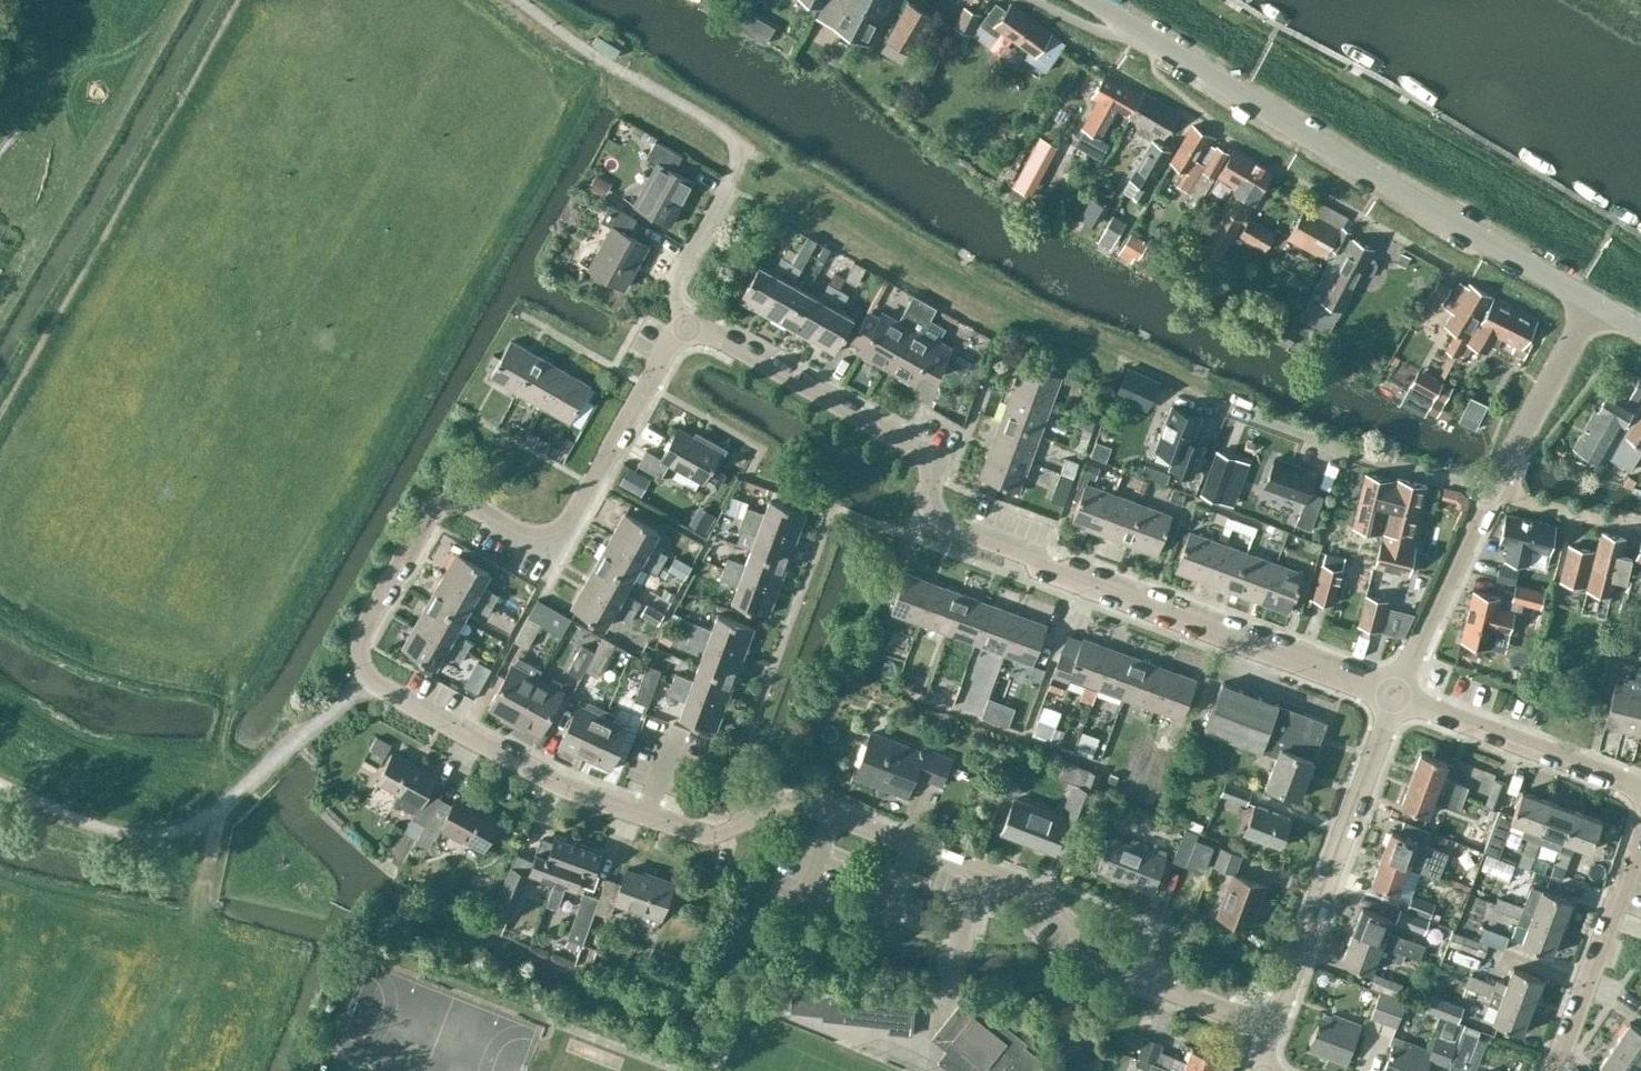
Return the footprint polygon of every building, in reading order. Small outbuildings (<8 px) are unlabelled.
[(819,18),(868,44),(891,0),(828,0),(819,18)] [(910,52),(932,14),(907,1),(885,39),(910,52)] [(997,3),(981,24),(997,37),(1002,31),(1028,52),(1025,56),(1046,71),(1065,44),(1062,42),(1054,36),(1012,3),(1006,10),(997,3)] [(972,34),(981,14),(963,6),(953,25),(972,34)] [(744,9),(735,25),(766,43),(775,27),(744,9)] [(1142,98),(1112,82),(1103,76),(1091,97),(1096,100),(1081,127),(1103,139),(1118,111),(1130,118),(1142,98)] [(1163,137),(1177,112),(1145,93),(1142,98),(1130,118),(1142,125),(1139,131),(1145,136),(1146,134),(1152,137),(1155,132),(1163,137)] [(1213,139),(1192,126),(1191,126),(1170,161),(1185,170),(1177,184),(1189,191),(1188,192),(1200,199),(1213,177),(1214,178),(1229,153),(1217,146),(1206,164),(1200,161),(1213,139)] [(674,170),(682,155),(683,154),(656,139),(647,157),(658,163),(634,204),(670,225),(695,182),(674,170)] [(1156,175),(1170,151),(1153,141),(1139,165),(1137,165),(1129,179),(1139,185),(1133,197),(1142,202),(1157,176),(1156,175)] [(1048,144),(1031,175),(1047,184),(1064,153),(1048,144)] [(1272,171),(1235,149),(1219,176),(1236,185),(1196,252),(1217,264),(1272,171)] [(596,176),(590,187),(600,193),(607,183),(596,176)] [(1091,195),(1080,216),(1095,225),(1096,223),(1098,225),(1109,206),(1091,195)] [(1304,208),(1286,239),(1323,259),(1324,257),(1331,247),(1332,248),(1343,228),(1342,228),(1348,217),(1347,217),(1311,196),(1304,208)] [(624,288),(649,246),(629,234),(638,219),(610,203),(601,219),(613,226),(589,268),(624,288)] [(1113,214),(1098,241),(1111,248),(1126,221),(1113,214)] [(1265,250),(1276,231),(1250,216),(1238,235),(1265,250)] [(1343,228),(1332,248),(1340,252),(1347,238),(1350,232),(1343,228)] [(792,262),(802,268),(817,241),(807,235),(798,252),(792,262)] [(1134,257),(1141,244),(1128,236),(1120,249),(1134,257)] [(1316,283),(1306,302),(1329,313),(1338,318),(1362,273),(1367,275),(1373,273),(1377,264),(1376,260),(1370,256),(1374,249),(1354,239),(1353,241),(1347,238),(1340,252),(1332,248),(1331,247),(1324,257),(1328,259),(1316,283)] [(823,244),(817,256),(823,260),(830,248),(823,244)] [(764,312),(792,262),(798,252),(788,246),(774,273),(759,264),(740,298),(764,312)] [(787,325),(806,291),(793,283),(802,268),(792,262),(764,312),(787,325)] [(845,278),(846,278),(856,284),(866,268),(855,262),(846,277),(845,278)] [(846,277),(835,271),(829,282),(830,283),(821,299),(806,291),(787,325),(811,338),(840,288),(846,278),(845,278),(846,277)] [(1444,298),(1450,286),(1438,279),(1431,291),(1444,298)] [(1455,357),(1458,353),(1491,297),(1470,285),(1468,288),(1461,283),(1445,308),(1453,312),(1444,326),(1456,333),(1446,351),(1455,357)] [(835,352),(854,318),(840,310),(850,294),(840,288),(811,338),(835,352)] [(861,351),(887,366),(925,300),(914,294),(908,306),(899,322),(883,312),(879,319),(868,312),(852,339),(864,346),(861,351)] [(1498,336),(1515,310),(1491,297),(1458,353),(1461,355),(1468,353),(1472,344),(1486,352),(1497,335),(1498,336)] [(921,334),(930,319),(936,307),(925,300),(887,366),(915,382),(925,365),(938,373),(953,347),(939,338),(936,343),(921,334)] [(1526,340),(1537,322),(1515,310),(1498,336),(1516,346),(1512,352),(1524,359),(1532,345),(1526,340)] [(1293,340),(1282,334),(1278,339),(1290,346),(1293,340)] [(518,392),(538,356),(511,341),(502,358),(494,372),(491,377),(518,392)] [(1322,347),(1317,361),(1333,366),(1338,353),(1322,347)] [(495,354),(487,368),(494,372),(502,358),(495,354)] [(545,407),(565,371),(538,356),(518,392),(545,407)] [(1051,407),(1062,377),(1023,362),(1012,392),(1051,407)] [(1127,366),(1114,394),(1147,409),(1159,380),(1127,366)] [(1082,388),(1087,373),(1070,367),(1065,381),(1082,388)] [(1443,380),(1424,370),(1414,389),(1433,399),(1435,395),(1443,380)] [(571,422),(592,387),(565,371),(545,407),(571,422)] [(1443,380),(1435,395),(1445,400),(1453,385),(1443,380)] [(1640,396),(1640,381),(1626,401),(1609,391),(1598,410),(1595,409),(1575,446),(1602,462),(1632,410),(1640,396)] [(1041,435),(1051,407),(1012,392),(1001,422),(1041,435)] [(1470,396),(1458,421),(1475,429),(1488,404),(1470,396)] [(1640,455),(1640,403),(1607,458),(1631,472),(1640,455)] [(1194,477),(1206,447),(1193,442),(1201,418),(1172,407),(1156,449),(1175,456),(1171,469),(1194,477)] [(1074,445),(1085,449),(1095,422),(1083,418),(1074,445)] [(1031,464),(1041,435),(1001,422),(992,449),(1031,464)] [(518,424),(514,432),(522,437),(527,429),(518,424)] [(637,437),(655,444),(659,433),(641,426),(637,437)] [(709,440),(703,441),(679,428),(662,458),(648,450),(640,465),(662,477),(670,463),(704,481),(705,480),(715,486),(720,485),(724,477),(723,473),(715,469),(726,449),(709,440)] [(531,431),(525,442),(533,446),(539,435),(531,431)] [(550,442),(546,451),(561,459),(566,451),(550,442)] [(1100,463),(1106,446),(1091,442),(1086,458),(1100,463)] [(1020,492),(1031,464),(992,449),(981,478),(1020,492)] [(1216,450),(1200,492),(1222,500),(1238,459),(1216,450)] [(1312,529),(1324,496),(1310,491),(1316,472),(1276,458),(1266,486),(1305,501),(1297,524),(1312,529)] [(1066,459),(1060,475),(1067,477),(1071,479),(1072,479),(1078,464),(1066,459)] [(1094,479),(1098,468),(1086,464),(1082,474),(1094,479)] [(629,467),(620,483),(637,493),(647,476),(629,467)] [(1365,472),(1351,526),(1382,533),(1383,532),(1385,532),(1392,506),(1421,514),(1428,488),(1365,472)] [(1067,477),(1060,475),(1058,474),(1055,483),(1067,488),(1071,479),(1067,477)] [(1629,476),(1622,485),(1631,488),(1636,481),(1629,476)] [(1135,489),(1144,492),(1148,483),(1138,479),(1135,489)] [(1102,534),(1116,495),(1086,484),(1072,523),(1102,534)] [(775,490),(772,498),(806,511),(809,503),(775,490)] [(1169,500),(1182,505),(1186,495),(1173,490),(1169,500)] [(680,513),(688,498),(675,491),(667,506),(680,513)] [(1130,545),(1144,506),(1116,495),(1102,534),(1130,545)] [(748,507),(745,517),(799,538),(809,512),(806,511),(772,498),(766,513),(748,507)] [(1160,556),(1174,517),(1144,506),(1130,545),(1160,556)] [(1382,533),(1374,566),(1409,574),(1416,545),(1414,544),(1421,514),(1392,506),(1385,532),(1383,532),(1382,533)] [(1217,511),(1214,519),(1225,523),(1228,515),(1217,511)] [(661,565),(667,555),(652,546),(660,532),(627,513),(613,537),(661,565)] [(1506,513),(1500,541),(1509,543),(1505,559),(1527,564),(1531,548),(1550,552),(1556,525),(1506,513)] [(1225,523),(1225,524),(1245,531),(1248,522),(1228,515),(1225,523)] [(799,538),(745,517),(740,528),(758,535),(753,549),(790,564),(799,538)] [(1263,522),(1260,531),(1272,536),(1276,527),(1263,522)] [(1232,527),(1225,524),(1218,542),(1220,542),(1226,545),(1232,527)] [(1206,581),(1220,542),(1191,532),(1177,570),(1206,581)] [(1597,552),(1568,544),(1559,581),(1612,594),(1617,577),(1626,579),(1632,557),(1623,554),(1626,541),(1602,535),(1597,552)] [(656,574),(661,565),(613,537),(600,560),(634,580),(642,566),(656,574)] [(1234,592),(1249,553),(1220,542),(1206,581),(1234,592)] [(780,589),(790,564),(753,549),(747,563),(730,557),(726,568),(780,589)] [(493,605),(498,594),(483,586),(492,571),(458,552),(444,576),(493,605)] [(1263,603),(1277,564),(1249,553),(1234,592),(1263,603)] [(1328,553),(1325,566),(1344,571),(1348,559),(1328,553)] [(685,578),(692,565),(675,556),(668,568),(685,578)] [(626,594),(634,580),(600,560),(587,584),(635,611),(640,602),(626,594)] [(1304,580),(1306,575),(1277,564),(1263,603),(1291,614),(1295,602),(1303,605),(1311,583),(1304,580)] [(1344,571),(1325,566),(1315,601),(1334,606),(1344,571)] [(663,567),(659,574),(669,580),(673,573),(663,567)] [(771,615),(780,589),(726,568),(722,579),(740,585),(734,601),(771,615)] [(1501,569),(1499,579),(1516,583),(1518,573),(1501,569)] [(921,625),(935,585),(907,575),(892,614),(921,625)] [(488,613),(493,605),(444,576),(431,600),(465,619),(473,605),(488,613)] [(629,621),(635,611),(587,584),(573,608),(607,627),(615,612),(629,621)] [(1515,584),(1511,599),(1541,607),(1545,591),(1515,584)] [(949,636),(963,596),(935,585),(921,625),(949,636)] [(666,588),(662,594),(672,600),(676,593),(666,588)] [(1473,590),(1461,640),(1489,646),(1493,627),(1509,631),(1514,610),(1499,606),(1501,597),(1473,590)] [(1368,594),(1360,624),(1381,630),(1404,636),(1415,613),(1388,605),(1389,600),(1368,594)] [(977,646),(992,607),(963,596),(949,636),(977,646)] [(457,632),(465,619),(431,600),(417,623),(466,651),(472,641),(457,632)] [(538,601),(531,613),(543,619),(549,607),(538,601)] [(641,615),(658,624),(664,614),(647,604),(641,615)] [(1005,656),(1020,617),(992,607),(977,646),(1005,656)] [(678,626),(681,618),(682,616),(674,612),(669,623),(678,626)] [(746,655),(756,628),(719,614),(713,629),(696,623),(692,635),(746,655)] [(529,647),(542,623),(529,616),(516,640),(529,647)] [(651,637),(658,626),(640,616),(634,628),(651,637)] [(1034,664),(1048,628),(1020,617),(1005,656),(1033,667),(1034,664)] [(873,661),(885,627),(870,622),(858,656),(873,661)] [(460,661),(466,651),(417,623),(403,647),(438,667),(446,653),(460,661)] [(666,644),(672,634),(665,629),(659,639),(666,644)] [(737,680),(746,655),(692,635),(688,645),(705,651),(700,665),(737,680)] [(596,653),(587,669),(600,676),(613,653),(619,656),(623,648),(617,645),(605,638),(596,653)] [(1099,691),(1113,651),(1084,640),(1077,660),(1078,660),(1071,680),(1099,691)] [(587,669),(596,653),(583,646),(570,669),(583,677),(587,669)] [(1126,701),(1141,661),(1113,651),(1099,691),(1126,701)] [(1078,660),(1077,660),(1062,654),(1053,678),(1070,684),(1071,680),(1078,660)] [(539,679),(537,677),(542,668),(518,656),(513,664),(491,705),(517,720),(539,679)] [(465,684),(479,692),(481,687),(492,668),(477,661),(465,684)] [(1155,712),(1169,672),(1141,661),(1126,701),(1155,712)] [(1034,664),(1033,667),(1030,677),(1041,681),(1046,668),(1034,664)] [(651,706),(663,670),(648,665),(636,701),(651,706)] [(727,705),(737,680),(700,665),(694,680),(677,674),(673,686),(727,705)] [(1183,722),(1198,682),(1169,672),(1155,712),(1183,722)] [(901,674),(897,685),(911,690),(913,684),(909,677),(901,674)] [(1622,731),(1634,678),(1625,676),(1623,683),(1615,682),(1604,726),(1622,731)] [(949,707),(956,684),(934,677),(927,700),(949,707)] [(560,690),(564,683),(556,678),(552,686),(539,679),(517,720),(541,733),(563,692),(560,690)] [(1634,678),(1622,731),(1639,735),(1640,726),(1640,680),(1634,678)] [(718,730),(727,705),(673,686),(669,695),(687,702),(682,716),(718,730)] [(1314,762),(1328,725),(1281,708),(1281,707),(1224,686),(1206,733),(1268,756),(1271,749),(1281,753),(1269,788),(1301,800),(1315,763),(1314,762)] [(608,710),(599,706),(588,701),(584,709),(580,707),(561,747),(585,758),(608,710)] [(1044,706),(1033,735),(1050,741),(1055,743),(1061,729),(1055,727),(1061,712),(1044,706)] [(612,771),(631,731),(614,723),(618,715),(608,710),(585,758),(612,771)] [(370,748),(385,757),(393,744),(378,735),(370,748)] [(943,789),(953,762),(926,751),(925,755),(874,736),(860,771),(889,782),(885,791),(908,800),(916,778),(943,789)] [(1162,736),(1157,749),(1167,752),(1172,740),(1162,736)] [(1092,757),(1096,748),(1079,742),(1076,751),(1092,757)] [(423,834),(442,798),(430,792),(439,776),(397,753),(381,783),(399,793),(395,801),(414,812),(403,831),(417,838),(420,832),(423,834)] [(1424,753),(1415,779),(1465,799),(1469,786),(1445,777),(1450,763),(1424,753)] [(1107,780),(1115,783),(1118,775),(1110,772),(1107,780)] [(1495,778),(1485,804),(1499,809),(1509,784),(1495,778)] [(1465,799),(1415,779),(1405,807),(1431,816),(1436,801),(1460,810),(1463,802),(1465,799)] [(1220,793),(1246,804),(1251,790),(1225,780),(1220,793)] [(1083,820),(1093,794),(1079,789),(1070,815),(1083,820)] [(1540,831),(1550,802),(1525,792),(1514,821),(1525,825),(1520,836),(1528,839),(1532,841),(1536,829),(1540,831)] [(485,850),(501,821),(459,797),(454,805),(442,798),(423,834),(434,840),(442,826),(444,827),(485,850)] [(1566,841),(1577,812),(1550,802),(1540,831),(1536,829),(1532,841),(1544,845),(1548,834),(1563,839),(1566,841)] [(1069,823),(1017,803),(1004,838),(1056,857),(1069,823)] [(1282,849),(1293,821),(1258,808),(1248,836),(1282,849)] [(1500,810),(1484,852),(1489,853),(1499,857),(1514,816),(1500,810)] [(1593,851),(1604,822),(1577,812),(1566,841),(1563,839),(1555,863),(1557,864),(1566,867),(1575,844),(1593,851)] [(1192,818),(1188,827),(1199,832),(1203,823),(1192,818)] [(1185,828),(1172,860),(1185,865),(1186,862),(1196,838),(1198,833),(1185,828)] [(1448,852),(1422,842),(1396,832),(1386,859),(1434,877),(1434,876),(1438,878),(1448,852)] [(572,867),(581,843),(557,835),(553,844),(542,840),(535,859),(516,852),(511,865),(514,867),(494,913),(510,919),(528,872),(553,882),(560,863),(572,867)] [(1196,838),(1186,862),(1202,868),(1212,844),(1196,838)] [(1539,843),(1532,841),(1528,839),(1523,851),(1534,856),(1539,843)] [(1113,840),(1100,872),(1152,892),(1164,860),(1129,846),(1113,840)] [(592,887),(605,852),(581,843),(572,867),(560,863),(553,882),(556,883),(548,905),(555,908),(563,885),(578,890),(581,882),(592,887)] [(1483,852),(1469,846),(1461,864),(1476,870),(1483,852)] [(1529,868),(1534,856),(1523,851),(1518,863),(1529,868)] [(1237,877),(1243,859),(1223,852),(1216,869),(1237,877)] [(1489,853),(1483,868),(1511,878),(1516,863),(1499,857),(1489,853)] [(1430,888),(1434,877),(1386,859),(1376,885),(1398,893),(1403,878),(1430,888)] [(1555,863),(1550,875),(1562,880),(1566,867),(1557,864),(1555,863)] [(662,920),(675,883),(656,876),(655,879),(628,869),(623,885),(608,879),(601,899),(597,912),(610,916),(615,903),(662,920)] [(1250,930),(1267,888),(1239,876),(1222,919),(1250,930)] [(1523,905),(1520,912),(1564,928),(1574,902),(1531,886),(1523,905)] [(597,912),(601,899),(585,893),(569,940),(579,944),(579,942),(583,943),(594,911),(597,912)] [(1405,893),(1400,907),(1425,916),(1429,918),(1434,903),(1405,893)] [(1506,912),(1510,901),(1498,896),(1493,907),(1506,912)] [(1520,912),(1523,905),(1510,901),(1506,912),(1519,916),(1520,912)] [(1395,921),(1420,930),(1425,916),(1400,907),(1395,921)] [(1366,909),(1356,936),(1391,950),(1403,954),(1417,959),(1424,943),(1390,930),(1394,919),(1366,909)] [(1554,955),(1564,928),(1520,912),(1519,916),(1516,923),(1531,928),(1525,944),(1554,955)] [(1481,940),(1488,943),(1504,948),(1509,935),(1485,926),(1481,940)] [(1488,943),(1481,940),(1453,931),(1449,944),(1484,956),(1488,943)] [(1391,950),(1356,936),(1346,963),(1374,973),(1379,958),(1387,961),(1388,959),(1391,950)] [(1447,947),(1443,957),(1465,965),(1468,955),(1447,947)] [(1399,963),(1403,954),(1391,950),(1388,959),(1399,963)] [(697,959),(688,956),(681,974),(691,977),(697,959)] [(1453,965),(1442,961),(1439,968),(1450,973),(1453,965)] [(1535,1007),(1545,980),(1516,968),(1510,984),(1496,979),(1495,983),(1492,991),(1535,1007)] [(1370,986),(1398,996),(1403,982),(1375,972),(1370,986)] [(1477,990),(1482,978),(1469,973),(1464,985),(1477,990)] [(1491,995),(1492,991),(1495,983),(1482,978),(1477,990),(1491,995)] [(912,1037),(915,1010),(893,1008),(894,1002),(829,995),(829,990),(796,986),(793,1013),(825,1017),(824,1020),(889,1028),(889,1034),(912,1037)] [(1525,1033),(1535,1007),(1492,991),(1491,995),(1488,1003),(1500,1008),(1495,1021),(1525,1033)] [(1425,1009),(1458,1022),(1464,1006),(1432,993),(1425,1009)] [(992,1015),(966,994),(931,1037),(946,1049),(943,1052),(967,1070),(1033,1070),(1042,1060),(1024,1046),(1027,1042),(992,1015)] [(1386,1022),(1396,999),(1383,994),(1374,1018),(1386,1022)] [(1399,1027),(1408,1003),(1396,999),(1386,1022),(1399,1027)] [(1349,1063),(1361,1032),(1352,1029),(1354,1023),(1335,1016),(1333,1021),(1326,1019),(1314,1050),(1349,1063)] [(1447,1019),(1441,1036),(1451,1040),(1457,1023),(1447,1019)] [(1480,1029),(1464,1023),(1447,1070),(1465,1070),(1480,1029)] [(1632,1023),(1616,1046),(1640,1062),(1640,1029),(1632,1023)] [(1432,1059),(1448,1064),(1456,1042),(1451,1040),(1441,1036),(1436,1035),(1428,1057),(1425,1056),(1428,1049),(1406,1041),(1404,1048),(1396,1045),(1387,1070),(1428,1070),(1432,1059)] [(1177,1070),(1217,1070),(1222,1058),(1195,1048),(1190,1062),(1172,1055),(1160,1051),(1163,1044),(1144,1037),(1137,1056),(1155,1063),(1160,1064),(1177,1070)] [(1601,1068),(1606,1070),(1640,1070),(1640,1062),(1616,1046),(1601,1068)] [(1148,1070),(1151,1063),(1140,1059),(1138,1067),(1148,1070)] [(1160,1064),(1155,1063),(1152,1070),(1177,1070),(1160,1064)]
